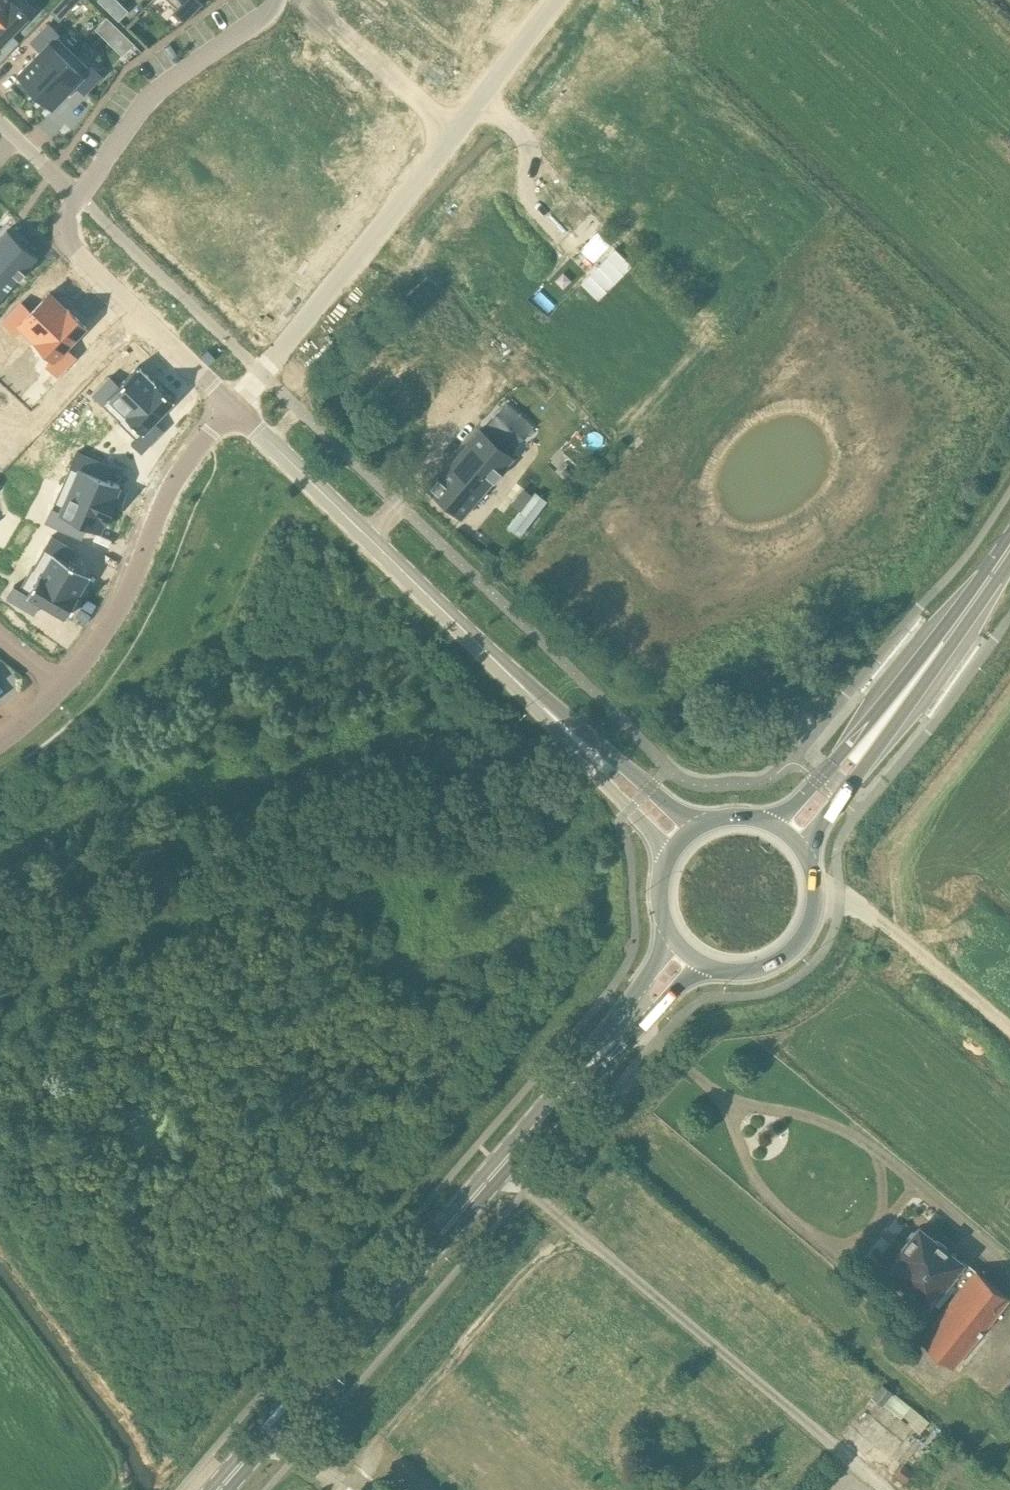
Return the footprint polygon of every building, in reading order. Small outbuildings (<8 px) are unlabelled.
[(2,45),(36,9),(27,0),(13,0),(0,13),(0,43),(2,45)] [(13,0),(0,0),(0,13),(13,0)] [(177,7),(174,10),(184,20),(202,2),(200,0),(169,0),(177,7)] [(41,51),(19,73),(36,89),(73,52),(57,36),(60,33),(49,23),(31,41),(41,51)] [(122,30),(110,42),(124,54),(135,43),(122,30)] [(73,52),(36,89),(53,106),(75,84),(84,93),(88,90),(102,75),(92,64),(89,67),(73,52)] [(197,141),(191,148),(200,157),(207,150),(197,141)] [(207,150),(200,157),(208,164),(215,156),(207,150)] [(216,165),(209,173),(217,180),(223,172),(216,165)] [(233,181),(227,188),(234,195),(241,188),(233,181)] [(241,188),(234,195),(242,202),(249,194),(241,188)] [(259,203),(252,211),(260,217),(266,210),(259,203)] [(266,210),(260,217),(268,224),(274,217),(266,210)] [(279,221),(272,229),(282,237),(289,230),(279,221)] [(39,257),(7,229),(0,238),(0,301),(39,257)] [(217,285),(216,286),(233,302),(235,301),(234,301),(267,267),(251,251),(218,286),(217,285)] [(22,303),(4,321),(14,331),(18,328),(35,345),(38,342),(37,341),(68,310),(67,309),(58,300),(50,292),(31,311),(22,303)] [(68,310),(37,341),(38,342),(54,358),(47,365),(58,375),(76,356),(66,347),(87,326),(68,308),(67,309),(68,310)] [(111,376),(93,394),(103,404),(119,420),(120,421),(127,414),(156,383),(155,382),(140,367),(139,365),(120,385),(111,376)] [(119,420),(118,421),(136,438),(132,442),(142,452),(164,429),(155,420),(174,400),(176,400),(156,381),(155,382),(156,383),(127,414),(120,421),(119,420)] [(480,429),(429,488),(463,517),(513,458),(480,429)] [(71,465),(62,486),(112,508),(117,495),(116,494),(120,485),(95,474),(101,462),(77,452),(71,465)] [(149,453),(144,460),(154,466),(159,460),(149,453)] [(52,508),(47,521),(70,531),(75,520),(100,530),(104,521),(106,521),(112,508),(62,486),(52,508)] [(521,497),(474,551),(492,567),(518,537),(539,513),(521,497)] [(33,567),(33,568),(78,595),(79,594),(90,575),(91,573),(68,560),(74,549),(52,536),(33,567)] [(14,585),(7,597),(35,613),(42,602),(65,616),(67,617),(80,594),(79,594),(78,595),(33,568),(33,567),(32,567),(20,588),(14,585)] [(962,1260),(960,1262),(946,1250),(946,1247),(937,1239),(933,1240),(919,1228),(916,1232),(913,1231),(907,1239),(908,1242),(899,1253),(903,1255),(890,1270),(929,1302),(930,1301),(942,1311),(920,1338),(954,1367),(1009,1299),(962,1260)] [(912,1406),(894,1392),(884,1385),(875,1397),(885,1405),(903,1419),(922,1433),(932,1421),(912,1406)] [(896,1475),(905,1481),(913,1472),(904,1465),(896,1475)]
